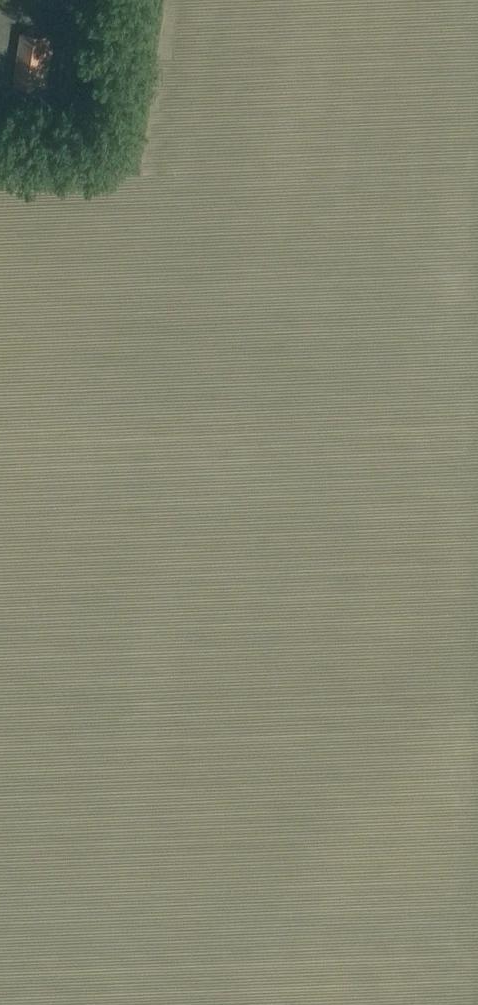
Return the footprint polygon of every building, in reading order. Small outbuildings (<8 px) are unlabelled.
[(47,88),(54,34),(20,30),(14,83),(47,88)]
